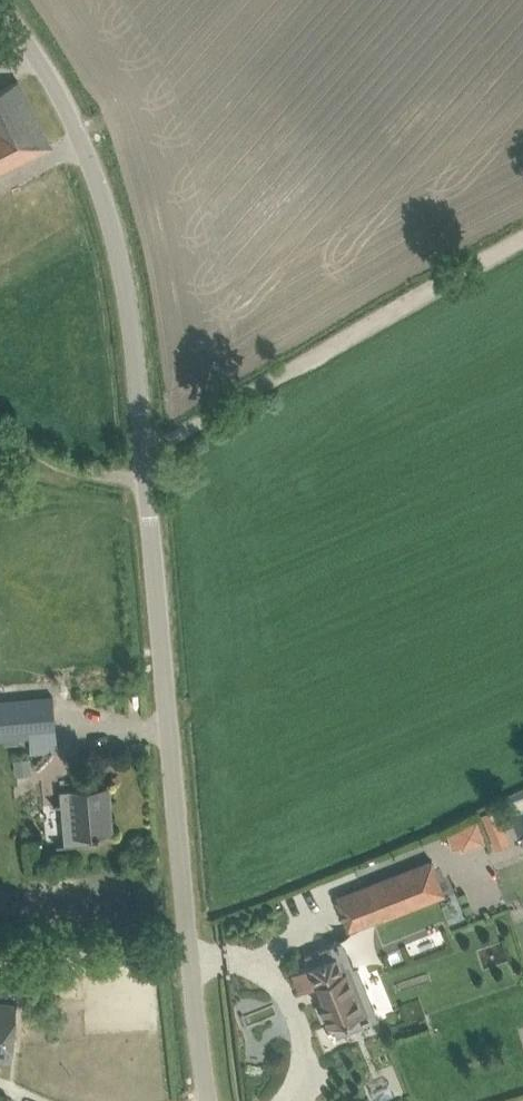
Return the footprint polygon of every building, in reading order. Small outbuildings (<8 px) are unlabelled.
[(51,145),(18,80),(0,89),(0,168),(51,145)] [(141,711),(139,688),(130,688),(131,711),(141,711)] [(53,695),(0,699),(0,739),(30,736),(32,751),(57,749),(53,695)] [(18,771),(31,770),(30,755),(16,756),(18,771)] [(90,842),(89,832),(111,830),(107,786),(61,790),(65,844),(90,842)] [(481,813),(495,848),(511,842),(503,821),(506,820),(501,806),(481,813)] [(483,840),(478,817),(458,827),(461,848),(483,840)] [(430,857),(336,894),(350,929),(444,892),(430,857)] [(309,966),(291,973),(299,992),(314,986),(320,1000),(317,1001),(327,1025),(331,1023),(336,1034),(363,1023),(364,1024),(371,1021),(370,1020),(377,1017),(356,965),(353,966),(342,939),(304,955),(309,966)] [(11,1059),(17,1003),(0,1002),(0,1058),(11,1059)]
